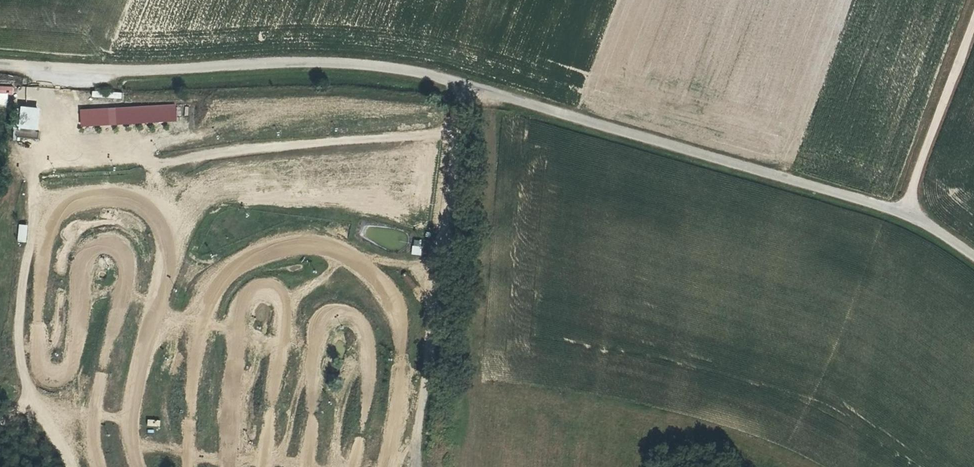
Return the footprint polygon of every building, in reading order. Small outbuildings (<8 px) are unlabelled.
[(39,127),(39,105),(18,105),(18,127),(39,127)] [(118,107),(81,108),(82,125),(118,123),(118,107)] [(17,240),(26,241),(27,223),(17,222),(17,240)] [(420,254),(421,245),(412,244),(411,253),(420,254)] [(153,426),(166,425),(166,418),(152,418),(153,426)]
